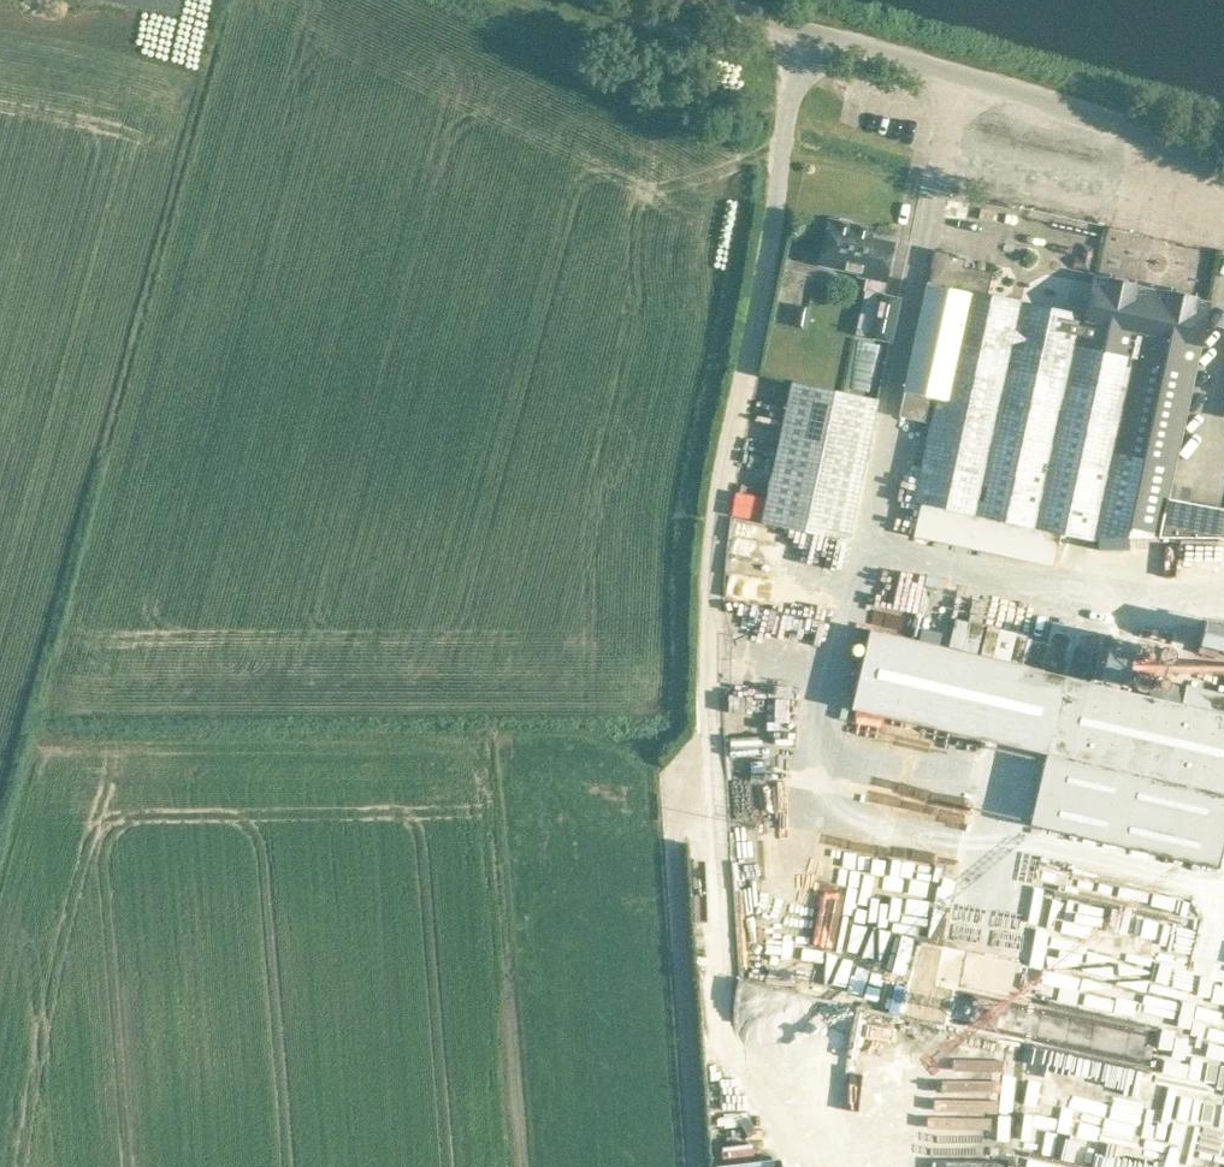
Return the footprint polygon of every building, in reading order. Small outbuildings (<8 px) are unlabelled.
[(176,13),(178,0),(104,0),(176,13)] [(833,221),(824,265),(859,272),(858,275),(867,277),(865,290),(883,294),(885,281),(893,243),(870,238),(872,229),(854,225),(851,220),(840,218),(835,221),(833,221)] [(936,252),(906,389),(936,395),(913,502),(921,503),(941,508),(1021,525),(1038,529),(1083,317),(1078,316),(1078,313),(1022,301),(1022,300),(1019,299),(987,294),(992,272),(974,268),(964,266),(965,258),(955,256),(936,252)] [(1083,317),(1038,529),(1046,530),(1043,541),(1058,544),(1065,545),(1067,535),(1086,539),(1094,541),(1095,537),(1162,537),(1170,499),(1167,498),(1170,485),(1209,302),(1195,299),(1195,296),(1167,290),(1166,293),(1139,287),(1134,286),(1134,283),(1106,277),(1106,279),(1093,276),(1084,317),(1083,317)] [(879,294),(870,337),(889,341),(899,299),(879,294)] [(791,380),(760,522),(845,541),(876,399),(791,380)] [(1170,485),(1167,498),(1170,499),(1188,502),(1190,489),(1170,485)] [(1162,537),(1223,537),(1223,510),(1188,502),(1170,499),(1162,537)] [(941,508),(934,540),(1014,557),(1021,525),(941,508)] [(897,569),(893,604),(921,607),(925,571),(897,569)] [(1207,621),(1204,648),(1223,650),(1223,623),(1207,621)] [(851,709),(1045,754),(1029,825),(1218,868),(1223,844),(1223,693),(1186,684),(1181,703),(1093,683),(1104,634),(1053,622),(1048,643),(1027,638),(986,628),(980,655),(870,629),(851,709)] [(808,928),(807,857),(761,858),(762,929),(808,928)]
